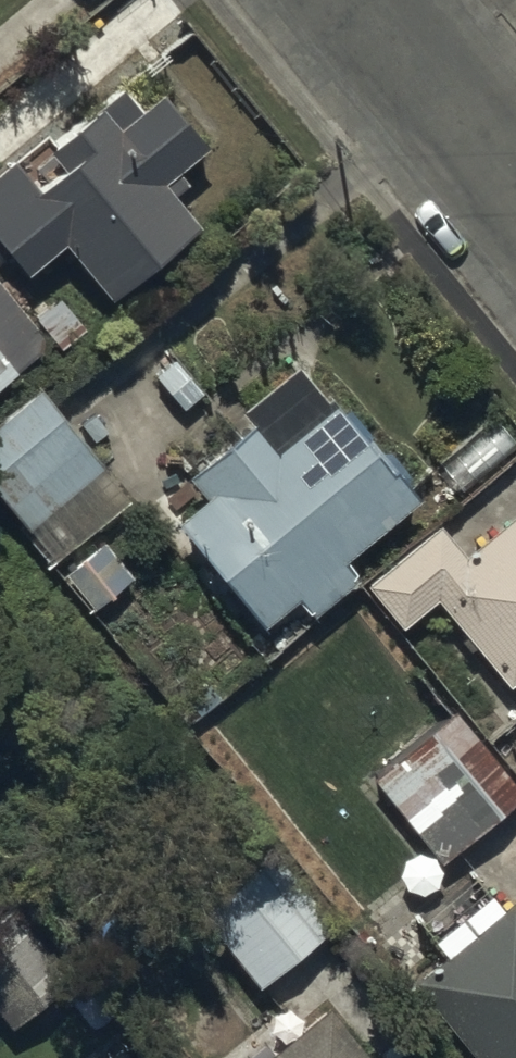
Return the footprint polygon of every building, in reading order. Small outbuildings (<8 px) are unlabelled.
[(0,208),(0,238),(25,269),(64,238),(107,293),(200,219),(176,189),(185,182),(174,169),(205,145),(162,90),(142,106),(127,86),(47,149),(58,162),(0,208)] [(40,343),(0,291),(0,374),(40,343)] [(358,588),(345,573),(416,515),(328,408),(322,413),(294,378),(240,422),(252,437),(188,488),(205,509),(174,534),(260,641),(297,611),(310,626),(358,588)] [(102,476),(46,402),(0,437),(0,509),(21,538),(102,476)] [(371,589),(408,634),(437,611),(507,698),(515,690),(515,521),(463,564),(438,534),(371,589)] [(135,587),(104,548),(63,580),(94,619),(135,587)] [(373,784),(442,872),(515,813),(515,793),(457,718),(373,784)] [(260,872),(198,923),(260,997),(321,946),(260,872)] [(466,1057),(515,1057),(515,917),(512,912),(502,920),(475,887),(414,938),(441,972),(414,994),(466,1057)] [(223,1057),(337,1057),(312,1028),(299,1040),(276,1013),(223,1057)]
